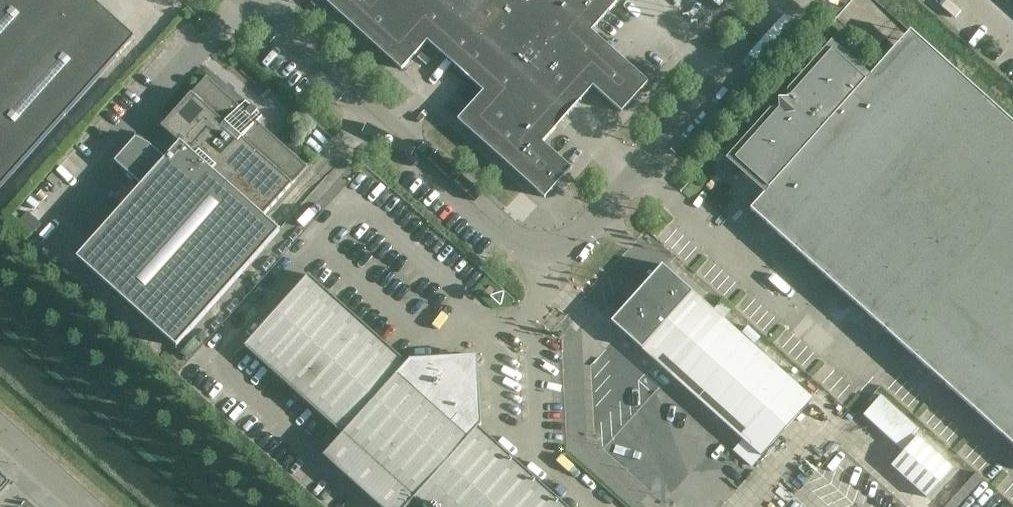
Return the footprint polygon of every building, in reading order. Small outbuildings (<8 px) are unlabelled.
[(136,37),(95,0),(0,0),(0,188),(136,37)] [(402,69),(428,41),(484,91),(458,119),(545,197),(572,168),(543,142),(593,86),(622,112),(649,82),(592,31),(617,2),(615,0),(325,0),(402,69)] [(752,174),(769,189),(751,209),(1012,444),(1012,122),(955,70),(929,99),(885,60),(866,80),(833,50),(788,100),(779,100),(780,110),(735,159),(752,174)] [(161,126),(180,143),(165,159),(149,144),(135,137),(114,161),(142,185),(77,257),(176,346),(279,231),(263,216),(308,167),(257,121),(263,114),(245,99),(239,106),(206,76),(161,126)] [(663,264),(612,321),(743,440),(734,450),(751,466),(813,399),(663,264)] [(479,427),(481,424),(478,367),(467,357),(451,357),(443,350),(436,358),(410,360),(407,363),(309,274),(245,346),(343,434),(323,456),(380,506),(407,506),(414,499),(423,506),(568,506),(479,427)] [(919,429),(881,395),(864,414),(905,451),(915,439),(912,436),(919,429)] [(918,436),(915,439),(905,451),(892,465),(928,497),(954,468),(918,436)] [(9,482),(0,474),(0,492),(9,482)]
